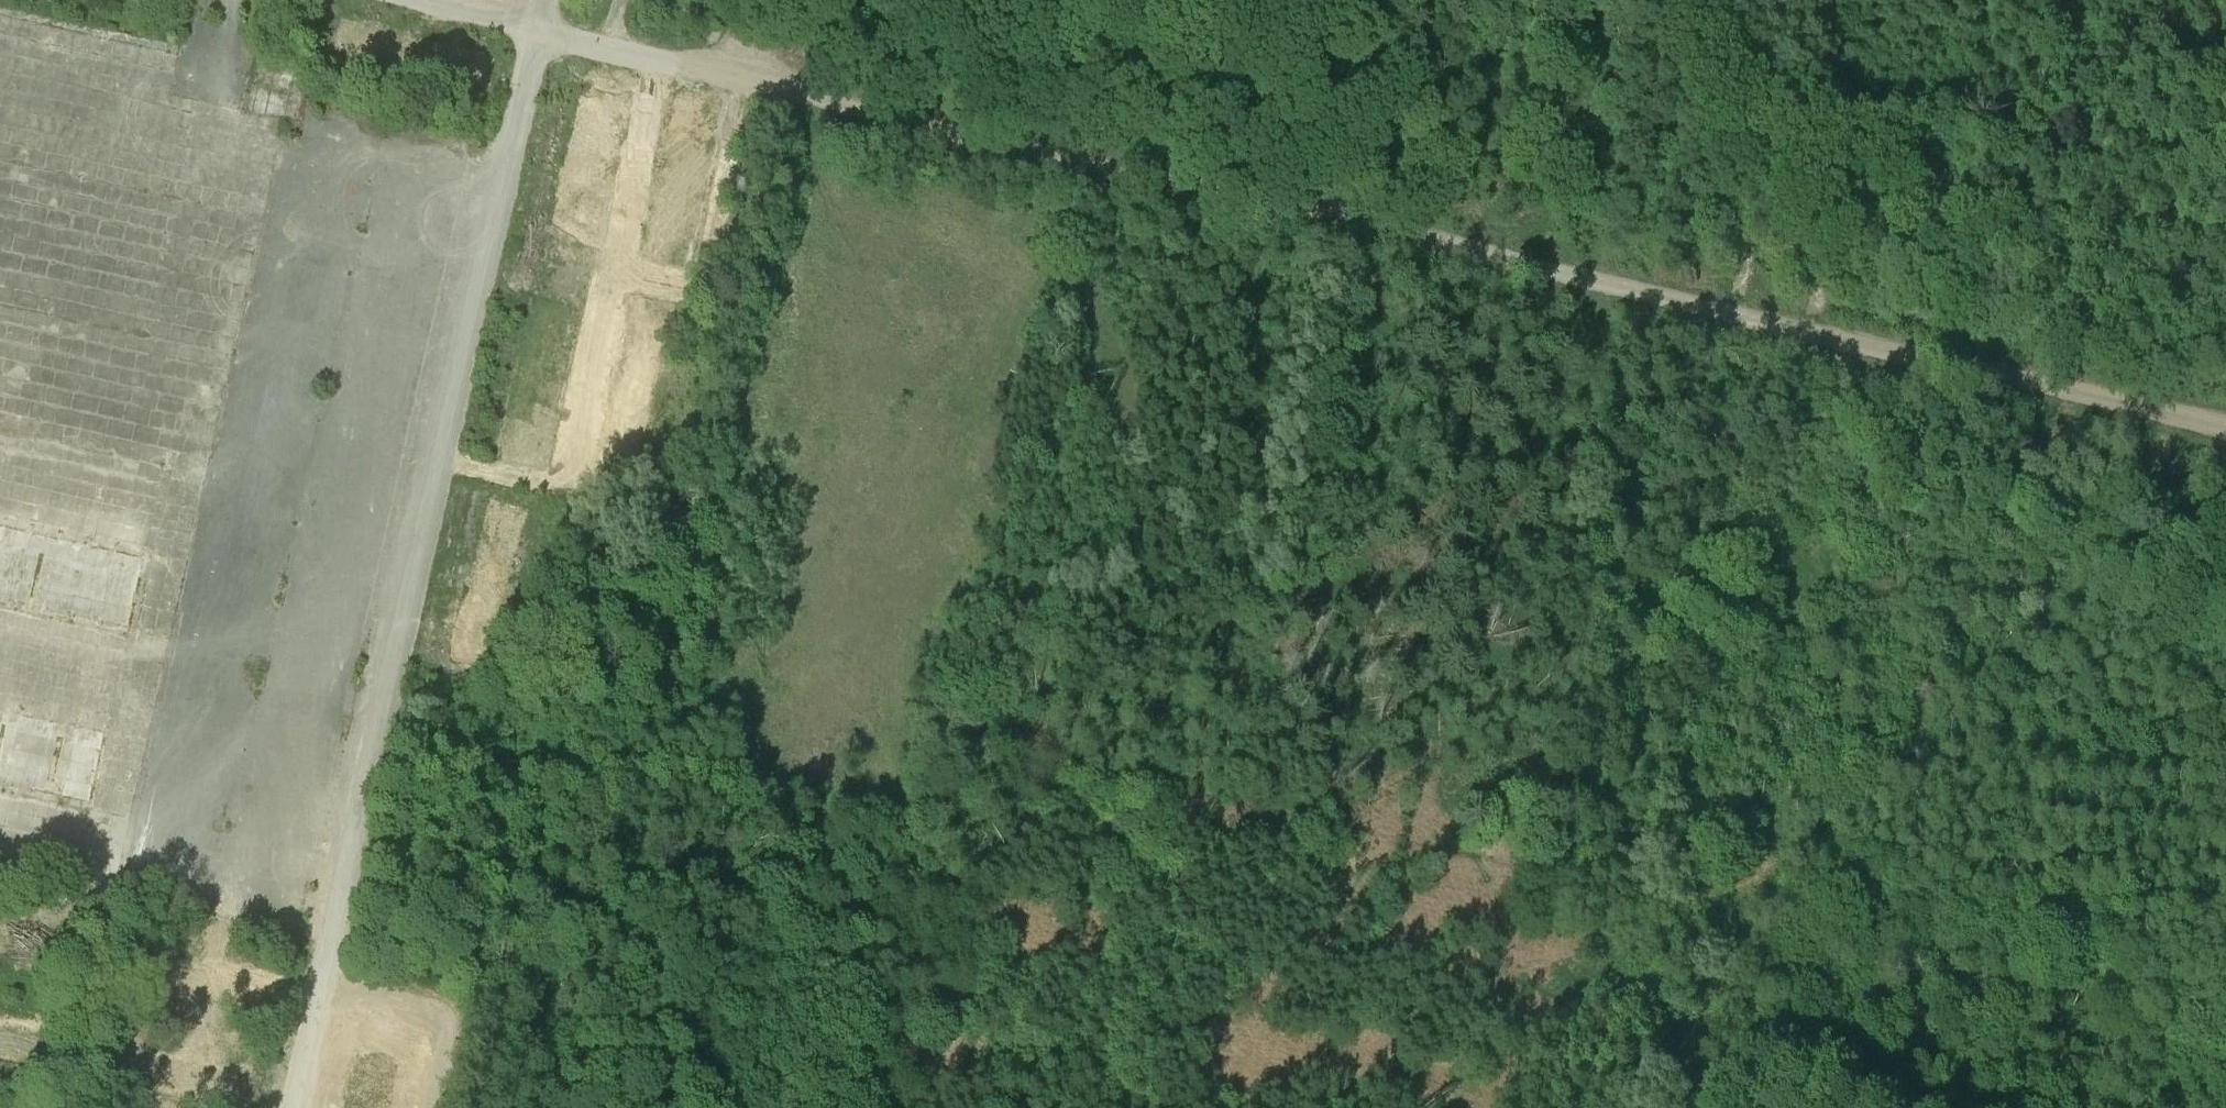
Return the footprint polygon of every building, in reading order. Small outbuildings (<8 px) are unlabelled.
[(143,549),(0,521),(0,593),(31,599),(129,618),(143,549)] [(103,727),(0,706),(0,779),(88,797),(103,727)]
